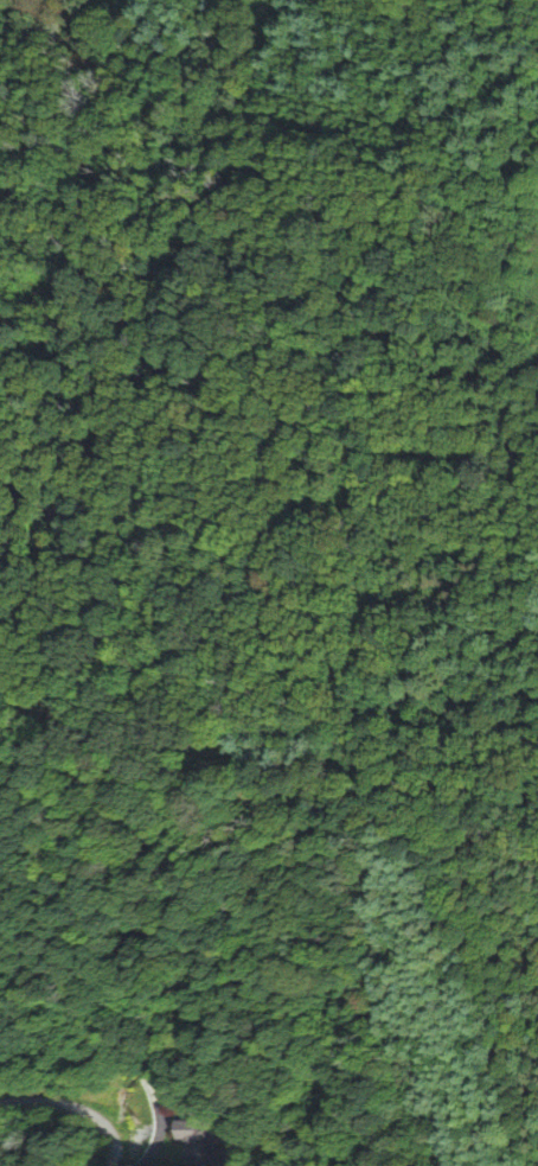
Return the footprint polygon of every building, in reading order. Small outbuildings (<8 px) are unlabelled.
[(191,1132),(178,1134),(180,1143),(193,1140),(191,1132)]
